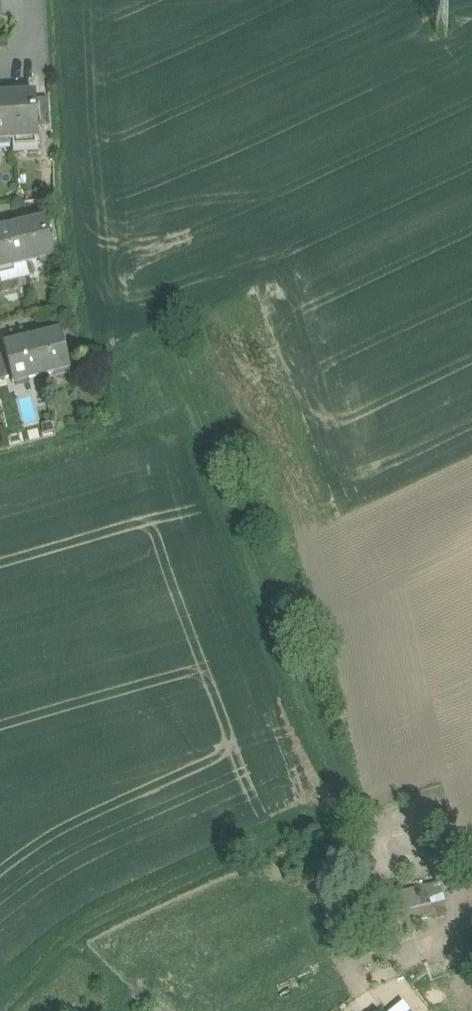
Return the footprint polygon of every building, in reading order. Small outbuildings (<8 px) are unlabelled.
[(35,96),(10,97),(12,141),(38,139),(37,128),(36,101),(35,96)] [(0,98),(0,141),(12,141),(10,97),(0,98)] [(48,100),(36,101),(37,128),(49,128),(48,100)] [(46,221),(17,228),(25,265),(54,258),(46,221)] [(0,233),(0,271),(25,265),(17,228),(0,233)] [(0,271),(0,286),(1,288),(29,281),(25,265),(0,271)] [(61,334),(32,342),(41,378),(70,371),(61,334)] [(32,342),(3,349),(4,355),(10,378),(12,385),(41,378),(32,342)] [(0,356),(0,381),(10,378),(4,355),(0,356)] [(427,885),(368,900),(373,920),(432,905),(427,885)]
